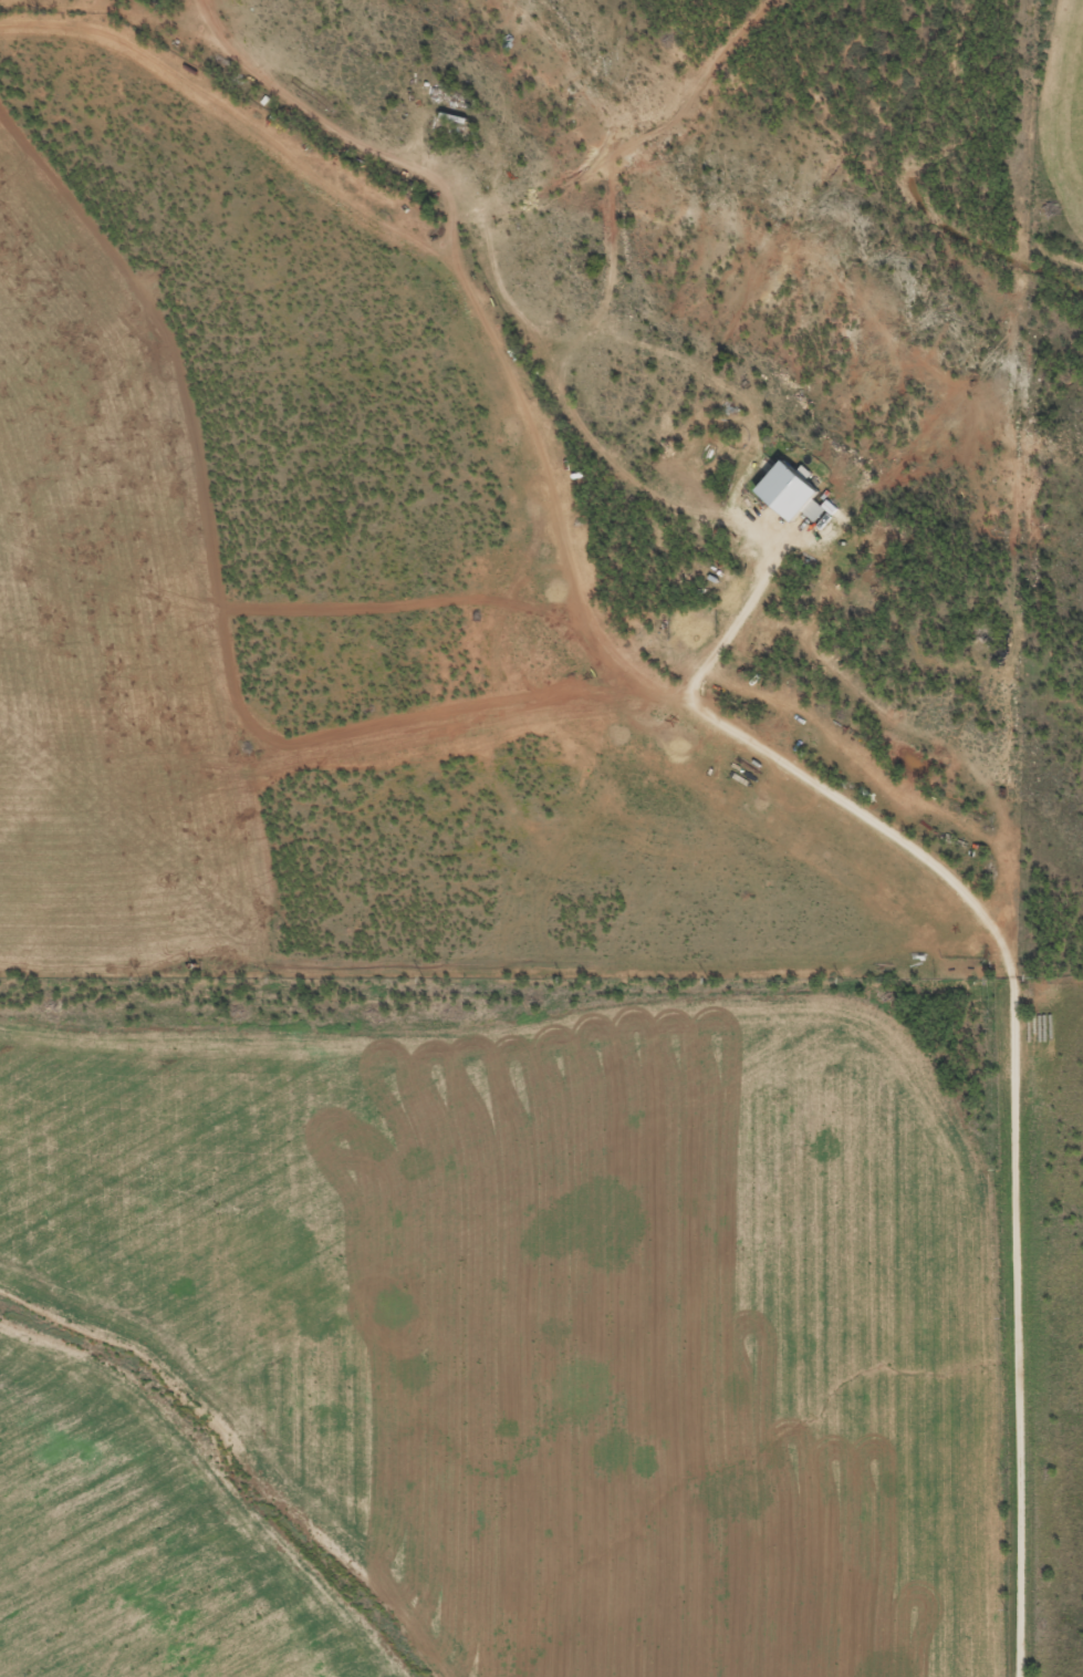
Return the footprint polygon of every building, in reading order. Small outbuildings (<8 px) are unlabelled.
[(757,489),(792,521),(803,509),(815,520),(825,509),(813,498),(820,490),(784,459),(757,489)]
